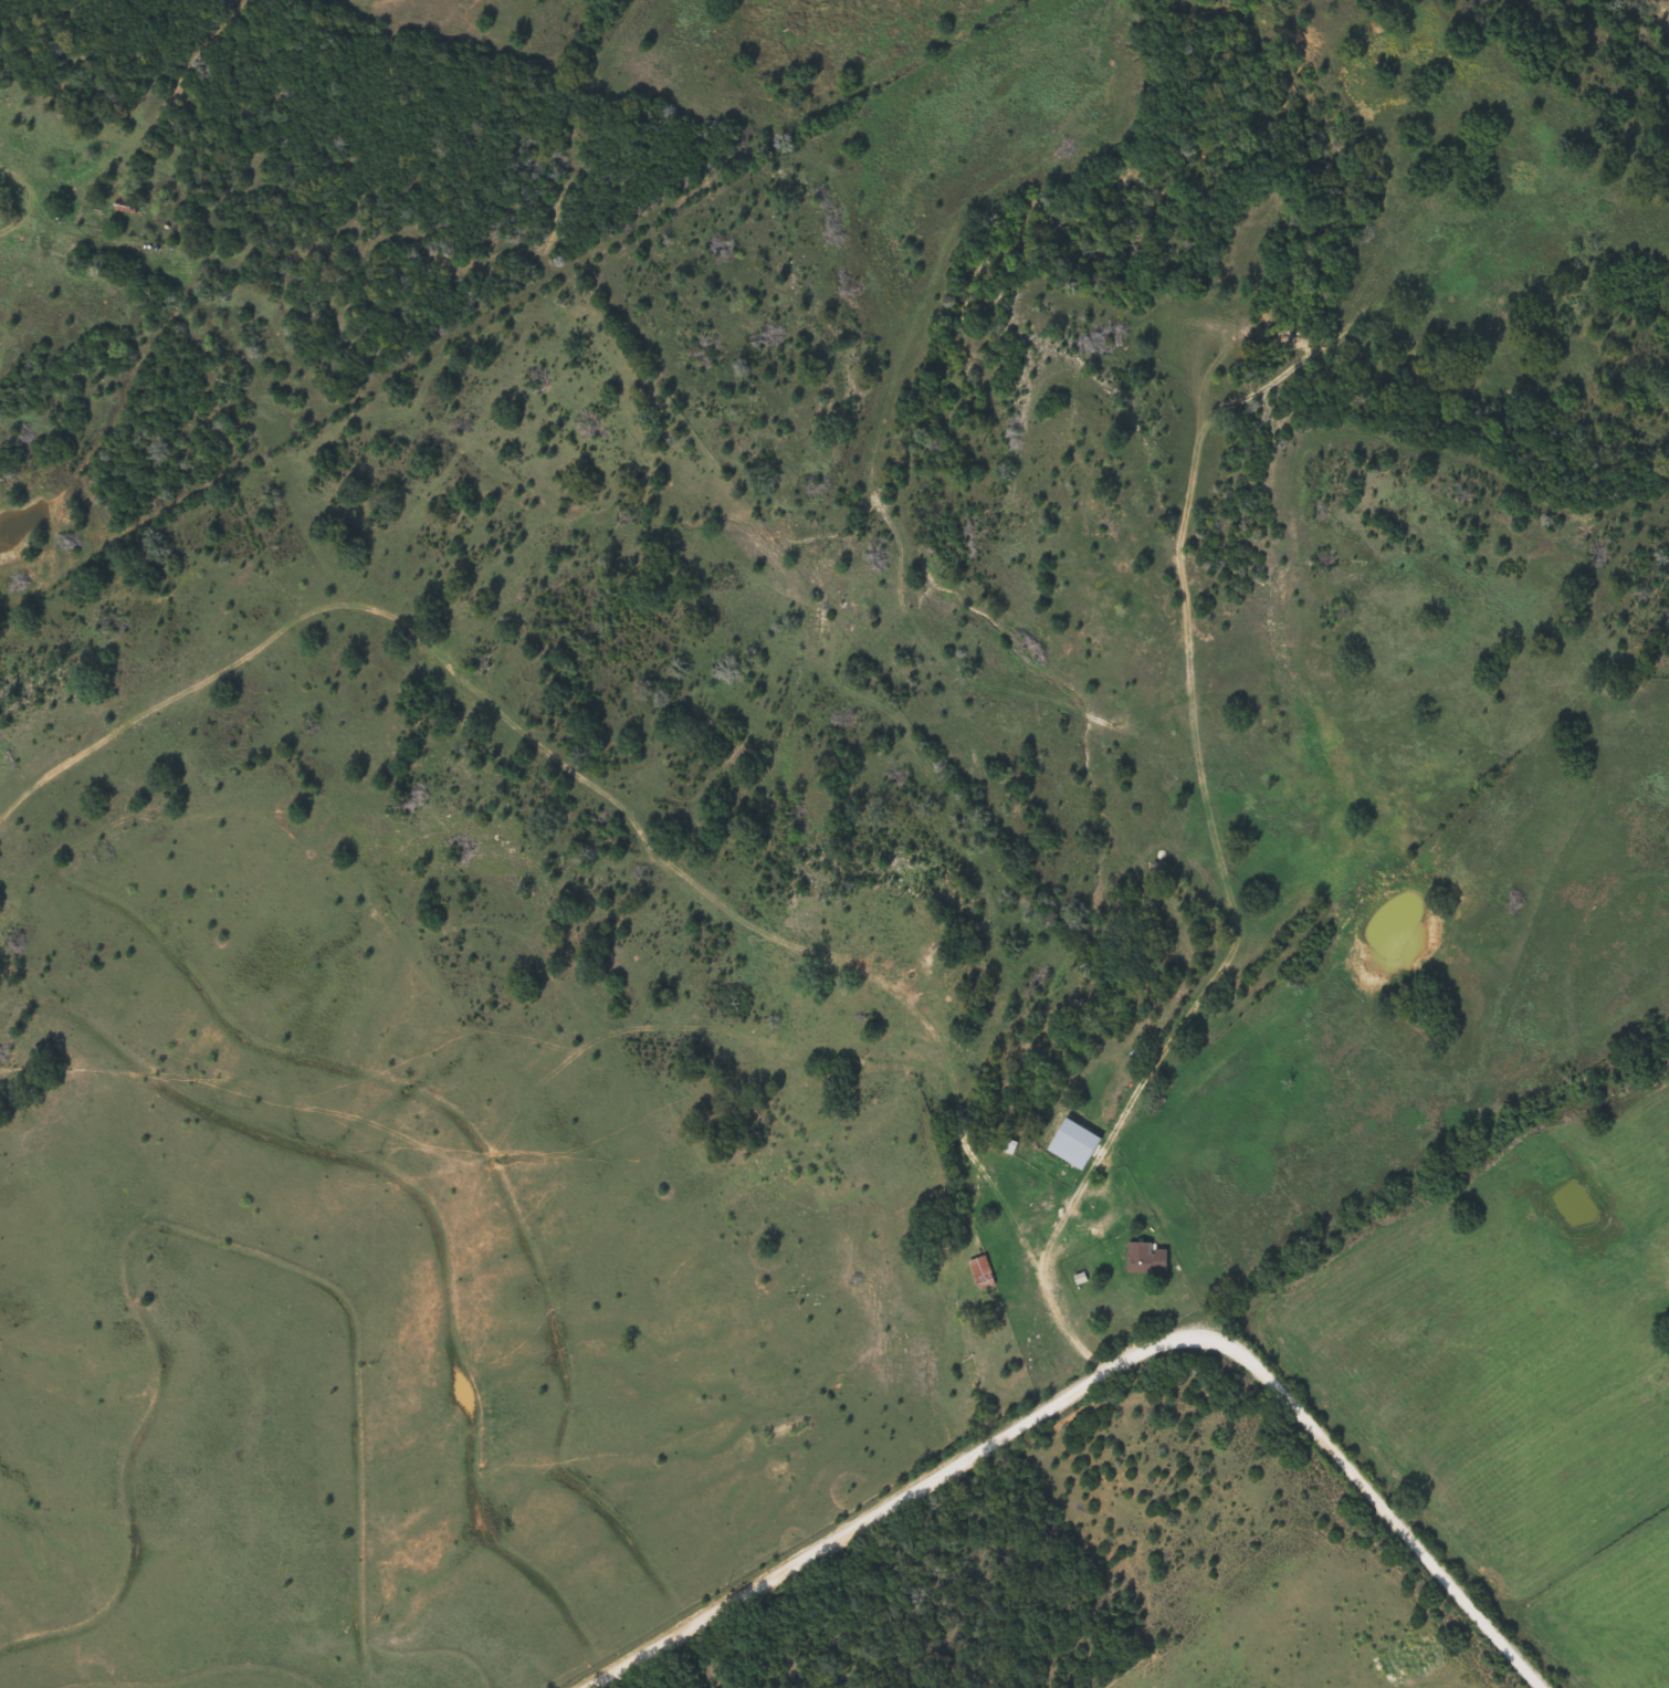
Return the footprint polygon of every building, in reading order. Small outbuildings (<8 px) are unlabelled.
[(1105,1139),(1070,1120),(1052,1153),(1087,1172),(1105,1139)] [(1130,1274),(1155,1274),(1155,1250),(1130,1250),(1130,1274)] [(998,1286),(989,1257),(971,1263),(980,1292),(998,1286)]
